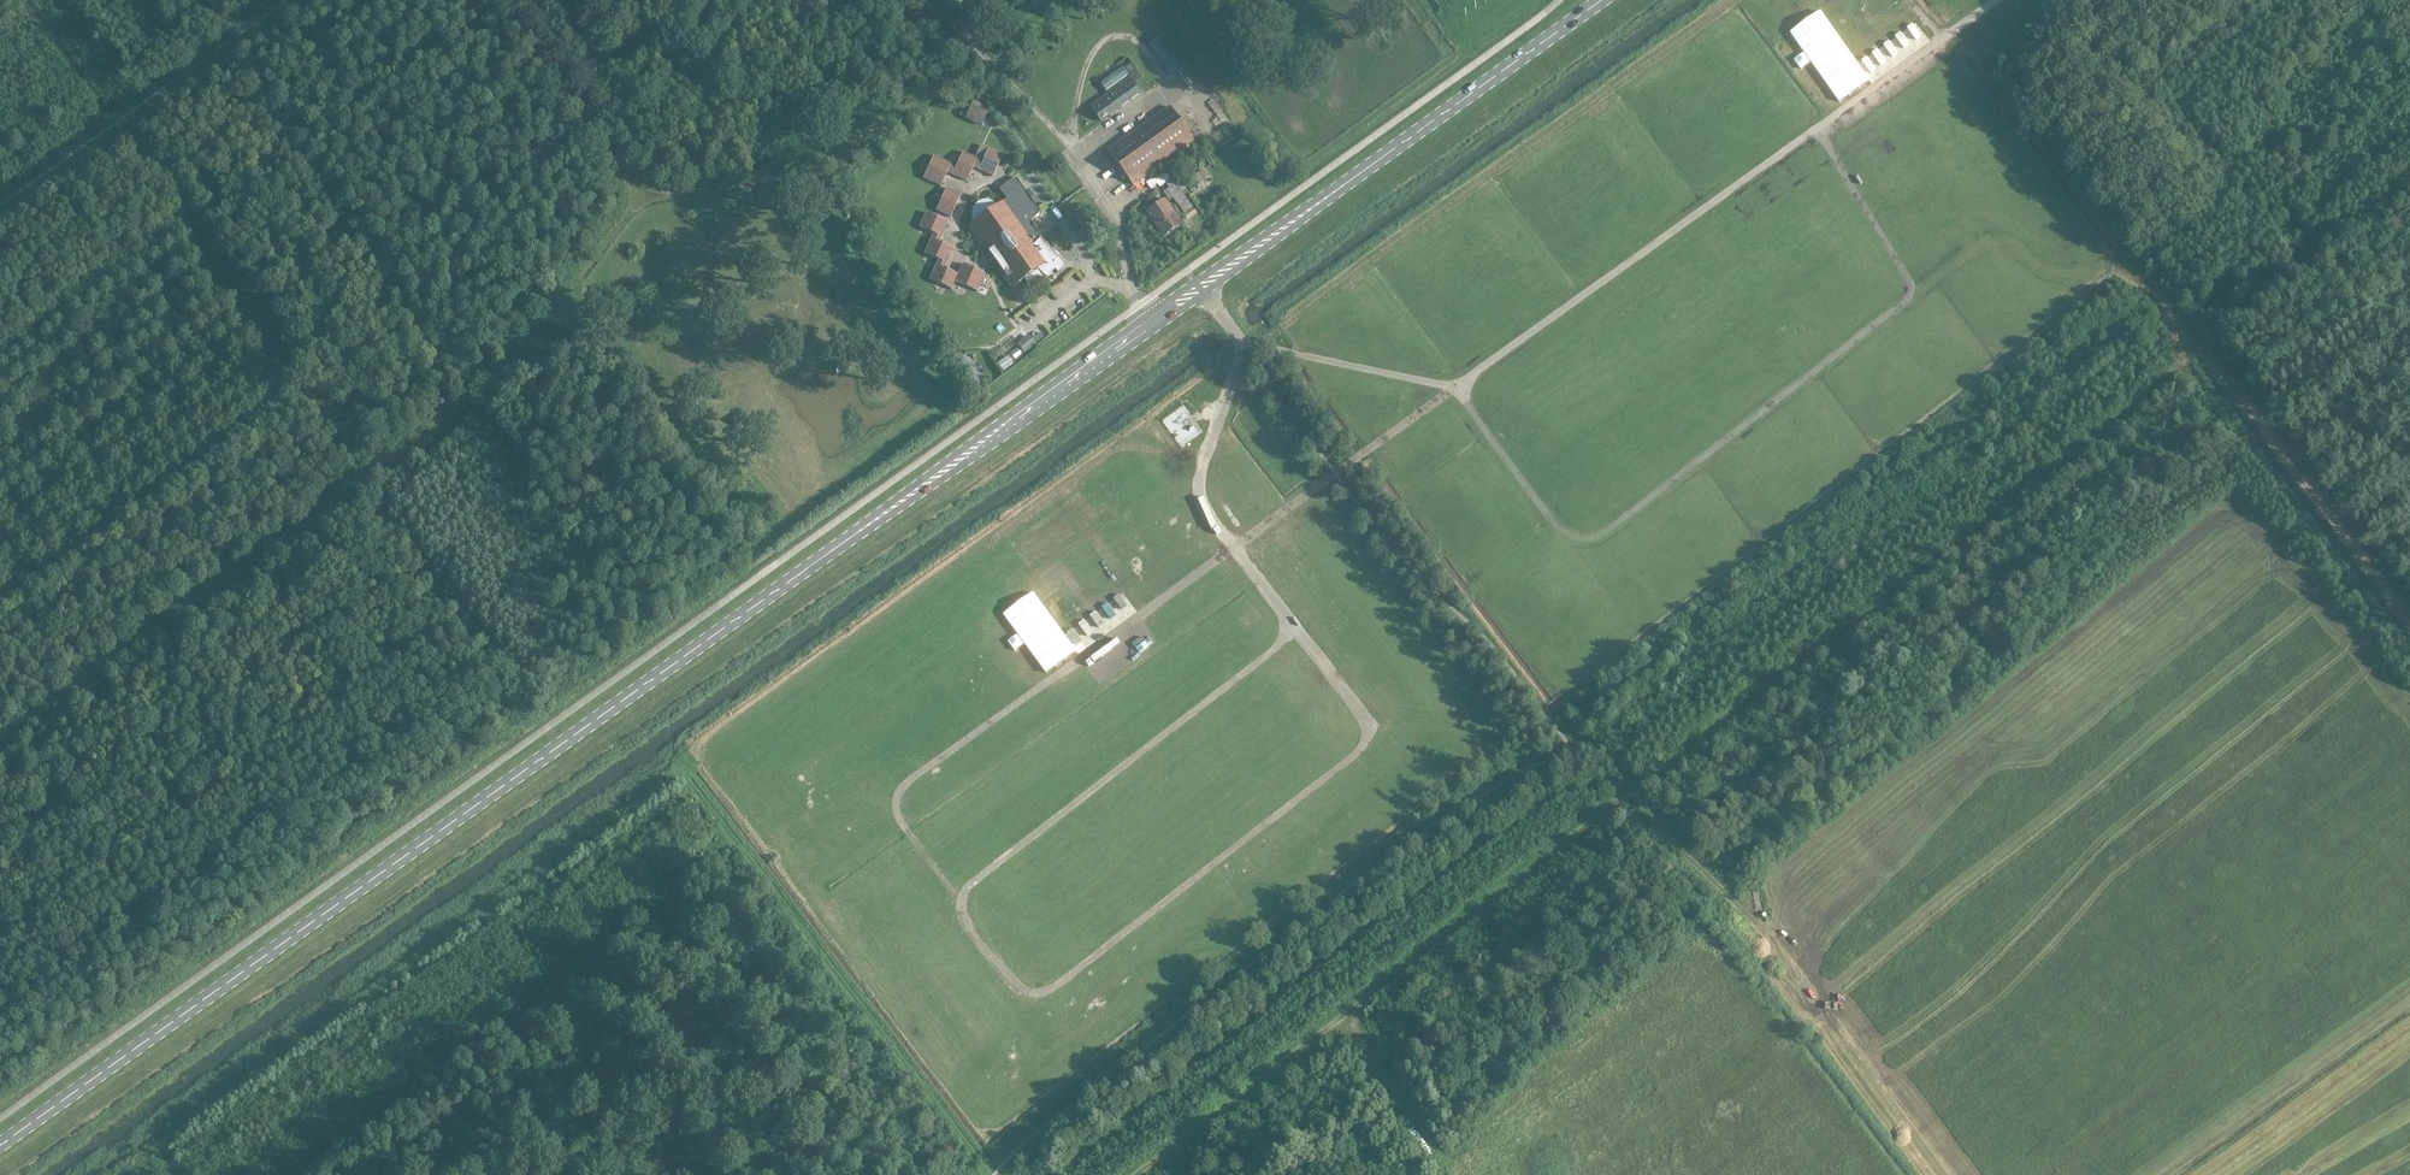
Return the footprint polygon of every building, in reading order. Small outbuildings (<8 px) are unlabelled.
[(1090,107),(1101,122),(1141,93),(1130,78),(1090,107)] [(1133,185),(1194,142),(1170,107),(1109,150),(1133,185)] [(980,126),(985,115),(969,108),(964,119),(980,126)] [(976,159),(972,168),(992,177),(1002,154),(987,148),(980,162),(976,159)] [(950,165),(946,173),(966,182),(972,168),(976,159),(961,153),(954,167),(950,165)] [(940,187),(946,173),(950,165),(931,157),(921,179),(940,187)] [(1169,194),(1188,221),(1198,214),(1193,207),(1194,206),(1188,198),(1190,196),(1176,176),(1172,179),(1176,184),(1167,191),(1165,193),(1167,196),(1169,194)] [(1202,181),(1206,189),(1215,186),(1212,177),(1202,181)] [(972,220),(973,222),(967,227),(1012,289),(1037,270),(1046,278),(1054,270),(1057,273),(1063,269),(1063,268),(1064,267),(1064,266),(1064,265),(1064,264),(1064,263),(1034,234),(1034,229),(1029,222),(1038,212),(1014,179),(1003,183),(997,190),(1004,199),(995,206),(994,206),(993,204),(991,203),(989,202),(987,201),(984,201),(982,201),(980,201),(977,202),(975,203),(974,205),(972,207),(971,209),(971,211),(970,214),(970,216),(971,218),(972,220)] [(945,189),(934,211),(950,218),(960,195),(945,189)] [(1048,207),(1041,195),(1037,197),(1044,210),(1048,207)] [(1164,237),(1182,224),(1165,200),(1147,213),(1164,237)] [(925,214),(918,228),(932,235),(941,238),(947,224),(925,214)] [(944,270),(953,250),(938,244),(941,238),(932,235),(923,255),(937,261),(935,266),(944,270)] [(1088,251),(1092,263),(1098,261),(1094,249),(1088,251)] [(984,275),(963,265),(958,276),(955,283),(976,293),(984,275)] [(958,276),(944,270),(935,266),(929,281),(951,291),(955,283),(958,276)] [(1033,362),(1048,351),(1040,340),(1025,351),(1033,362)]
